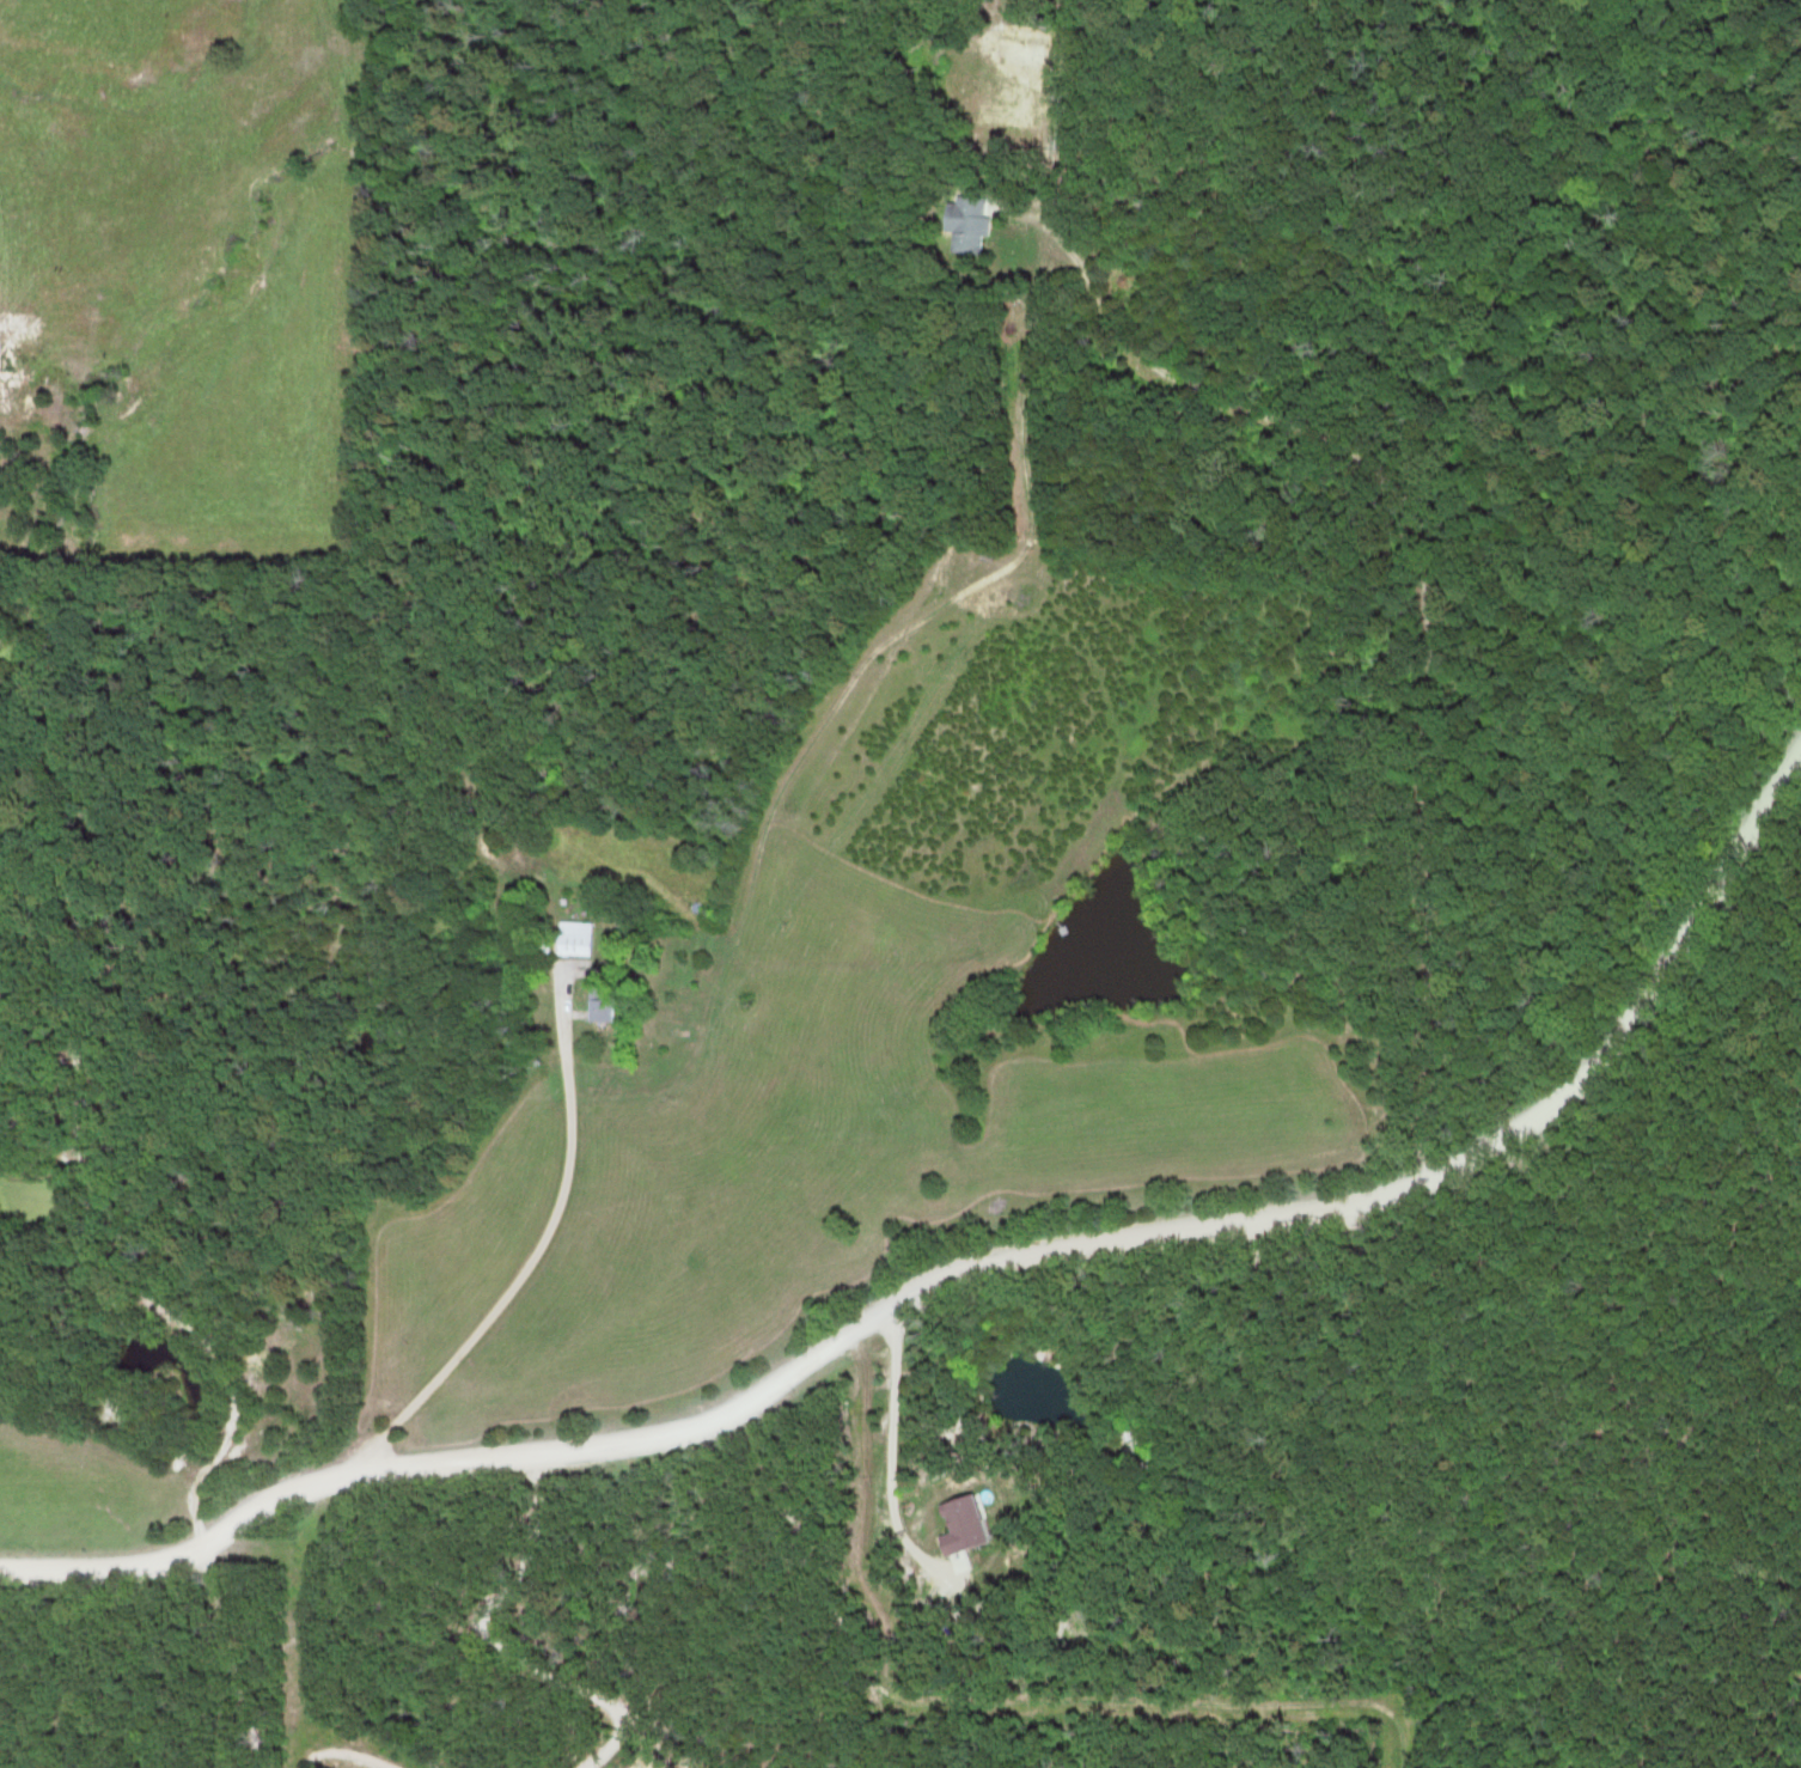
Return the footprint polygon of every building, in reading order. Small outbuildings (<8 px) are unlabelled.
[(949,234),(956,234),(955,254),(983,255),(983,238),(988,238),(990,201),(950,199),(949,234)] [(560,956),(593,956),(593,923),(560,923),(560,956)] [(617,983),(593,983),(593,1023),(617,1023),(617,983)]
